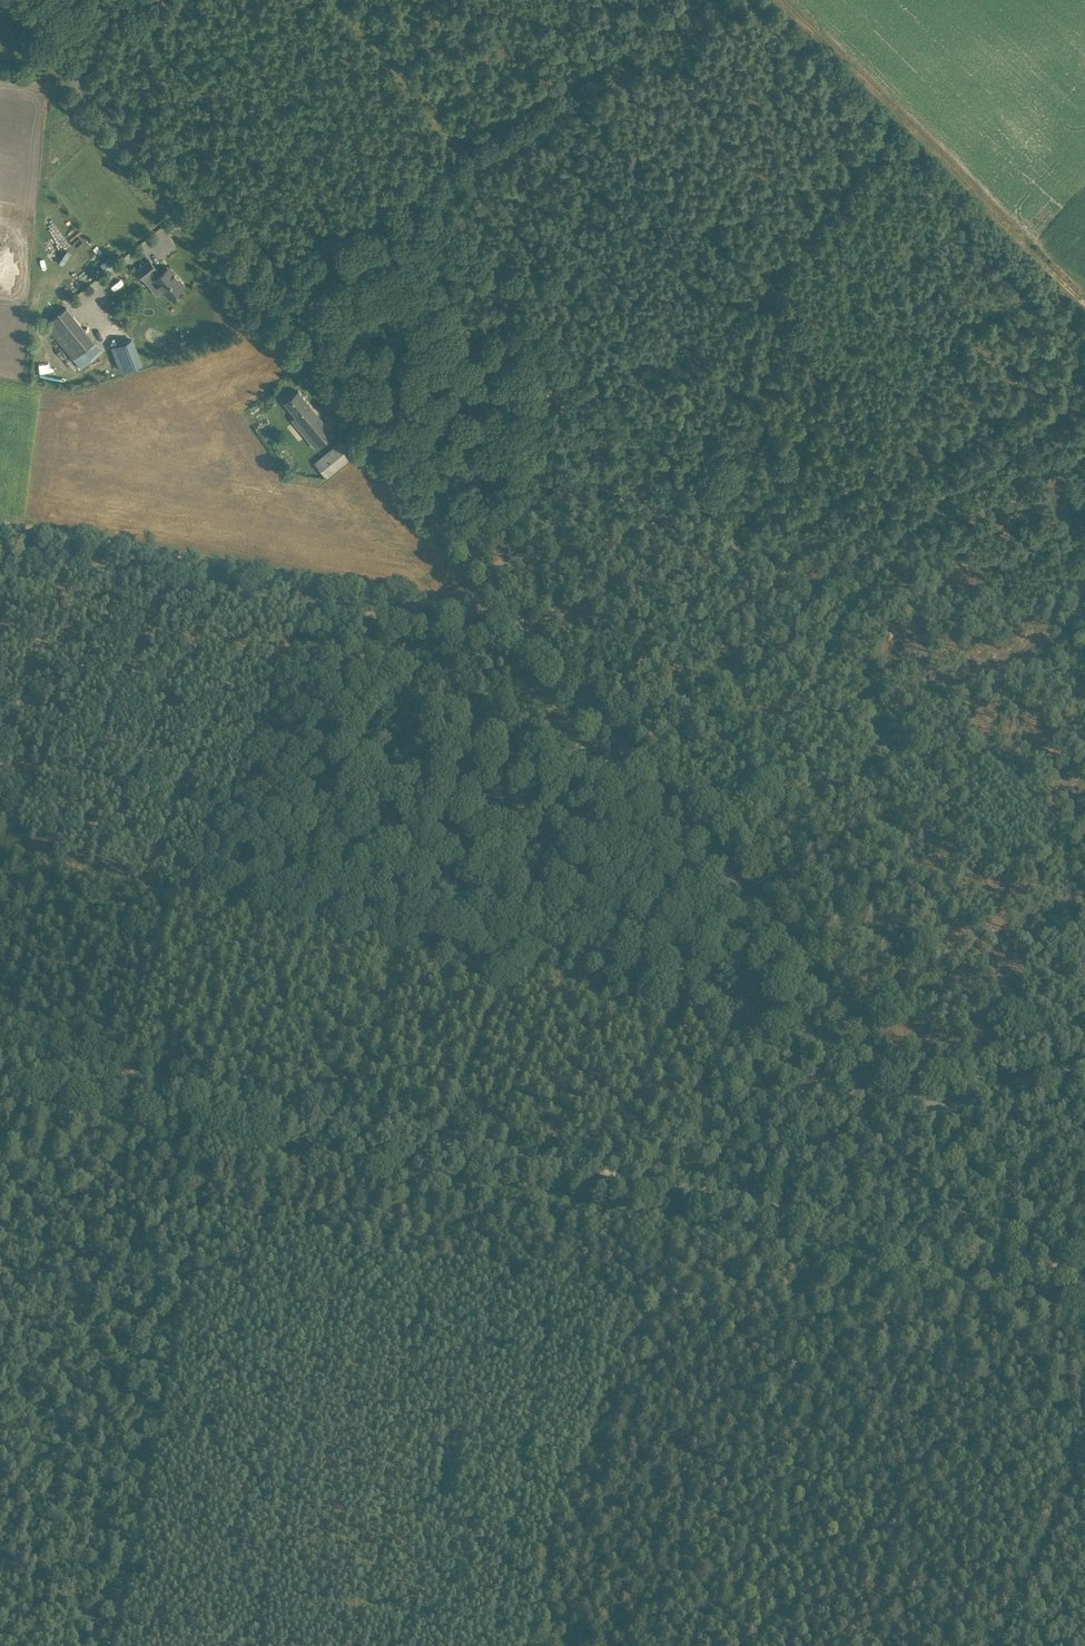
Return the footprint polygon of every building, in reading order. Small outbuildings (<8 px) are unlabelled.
[(110,256),(100,264),(105,270),(115,262),(110,256)] [(154,279),(169,298),(185,284),(175,271),(171,274),(167,268),(159,274),(156,269),(157,268),(150,259),(141,266),(136,270),(144,279),(151,274),(154,278),(154,279)] [(46,325),(81,366),(102,348),(68,308),(46,325)] [(106,350),(115,373),(142,363),(134,340),(120,345),(118,340),(112,342),(114,347),(106,350)] [(288,407),(281,413),(312,450),(325,440),(333,433),(298,390),(290,397),(284,402),(288,407)] [(250,417),(256,428),(269,422),(263,410),(250,417)] [(315,463),(326,477),(354,454),(342,440),(334,447),(315,463)]
